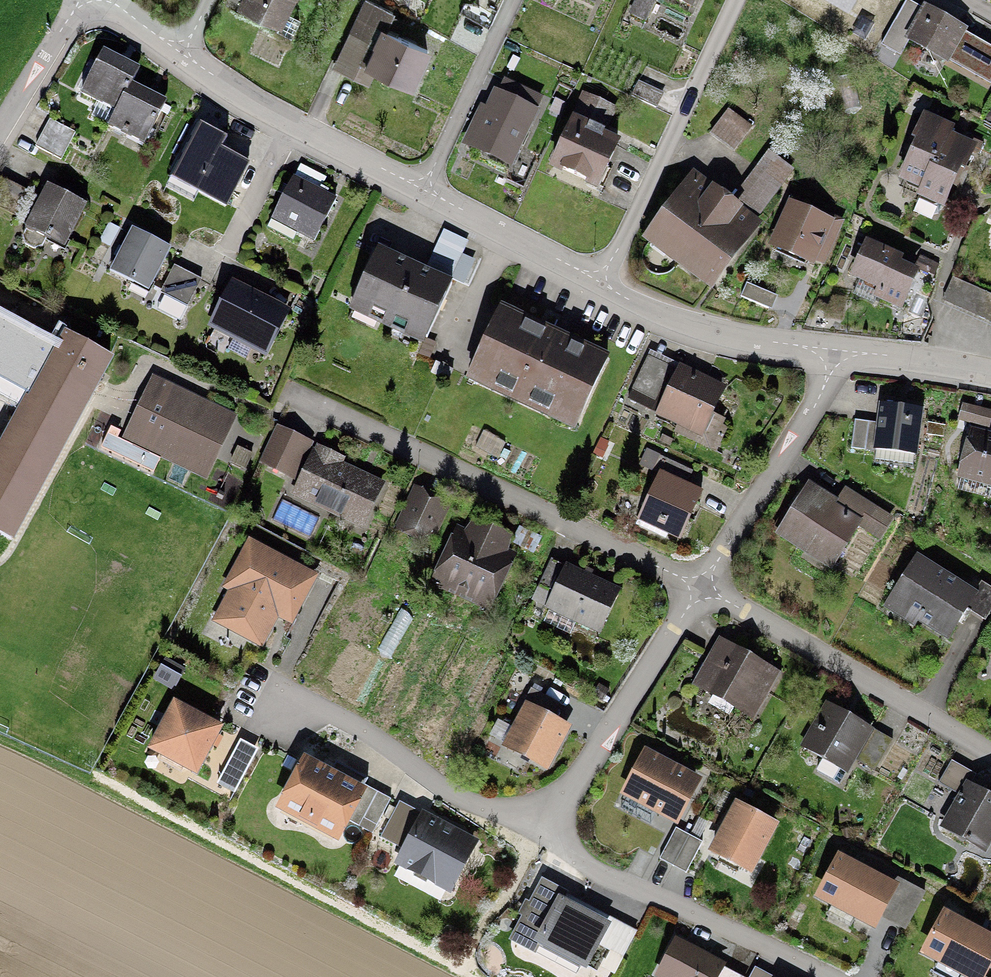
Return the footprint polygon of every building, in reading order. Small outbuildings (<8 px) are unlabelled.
[(240,3),(286,24),(297,0),(242,0),(240,3)] [(370,0),(365,0),(351,31),(376,42),(366,65),(412,87),(431,47),(389,27),(396,12),(370,0)] [(912,16),(889,3),(879,21),(902,34),(912,16)] [(967,29),(926,5),(906,39),(948,63),(967,29)] [(118,106),(133,79),(141,63),(106,46),(85,89),(118,106)] [(666,90),(640,78),(632,93),(659,106),(666,90)] [(133,79),(118,106),(111,121),(149,140),(170,97),(133,79)] [(540,99),(517,89),(510,104),(533,114),(540,99)] [(624,140),(597,129),(609,102),(587,93),(556,168),(603,188),(624,140)] [(534,127),(490,109),(476,145),(520,163),(534,127)] [(755,129),(730,112),(713,137),(738,154),(755,129)] [(50,118),(42,132),(66,145),(73,130),(50,118)] [(971,148),(948,137),(950,132),(924,120),(912,147),(900,173),(926,185),(921,197),(945,207),(960,172),(971,148)] [(58,160),(66,145),(42,132),(34,146),(58,160)] [(243,163),(212,149),(192,191),(223,205),(243,163)] [(780,185),(761,171),(736,204),(755,218),(780,185)] [(337,196),(291,174),(271,217),(317,239),(337,196)] [(32,192),(8,179),(0,193),(0,203),(19,214),(32,192)] [(755,221),(696,179),(656,234),(715,277),(755,221)] [(86,207),(47,188),(26,230),(66,249),(86,207)] [(831,226),(796,212),(782,247),(818,261),(831,226)] [(169,245),(131,227),(110,270),(149,288),(169,245)] [(486,251),(444,231),(428,267),(469,286),(486,251)] [(917,270),(872,250),(857,284),(902,304),(917,270)] [(451,288),(377,252),(347,314),(421,349),(451,288)] [(200,281),(175,268),(162,292),(188,306),(200,281)] [(956,279),(946,300),(990,320),(990,295),(956,279)] [(291,308),(233,281),(212,325),(270,352),(291,308)] [(601,352),(492,303),(460,373),(569,422),(601,352)] [(0,307),(0,357),(21,318),(0,307)] [(67,332),(0,456),(0,528),(12,534),(109,354),(67,332)] [(724,382),(676,361),(653,414),(701,434),(724,382)] [(230,416),(156,381),(129,439),(203,474),(230,416)] [(920,405),(877,401),(873,448),(916,452),(920,405)] [(960,401),(956,419),(989,427),(990,417),(990,408),(960,401)] [(872,422),(854,420),(852,446),(870,447),(872,422)] [(966,425),(954,474),(990,484),(990,432),(966,425)] [(306,448),(281,436),(267,466),(292,478),(306,448)] [(348,465),(315,450),(297,488),(364,518),(379,486),(345,471),(348,465)] [(702,488),(658,468),(637,515),(680,535),(702,488)] [(834,497),(805,479),(773,533),(830,567),(856,525),(878,538),(891,516),(841,487),(834,497)] [(443,510),(418,500),(404,533),(429,543),(443,510)] [(512,540),(474,523),(449,578),(493,598),(514,552),(507,549),(512,540)] [(308,579),(253,552),(220,618),(263,639),(275,616),(287,622),(308,579)] [(976,591),(915,554),(884,605),(945,641),(976,591)] [(619,588),(562,563),(543,609),(599,633),(619,588)] [(966,608),(986,619),(990,610),(990,587),(982,582),(966,608)] [(784,669),(721,636),(696,683),(760,717),(784,669)] [(154,680),(174,692),(187,670),(166,658),(154,680)] [(900,739),(832,702),(806,749),(855,775),(862,763),(882,773),(900,739)] [(217,731),(176,709),(154,751),(195,773),(217,731)] [(564,727),(528,709),(508,749),(544,767),(564,727)] [(259,755),(241,746),(217,791),(235,800),(259,755)] [(365,786),(308,756),(281,806),(339,836),(365,786)] [(695,784),(652,761),(634,795),(677,818),(695,784)] [(952,796),(937,827),(987,853),(990,846),(990,795),(970,785),(974,777),(949,764),(936,788),(952,796)] [(388,800),(366,789),(352,818),(374,829),(388,800)] [(774,829),(737,809),(713,853),(750,873),(774,829)] [(469,845),(427,822),(405,863),(447,886),(469,845)] [(672,867),(688,836),(677,831),(662,861),(672,867)] [(688,836),(672,867),(687,874),(703,844),(688,836)] [(892,890),(842,865),(824,901),(874,925),(892,890)] [(930,905),(906,893),(886,933),(910,945),(930,905)] [(603,923),(559,900),(539,938),(583,960),(603,923)] [(949,918),(930,955),(973,976),(979,976),(981,972),(990,953),(990,939),(949,918)] [(640,934),(616,922),(603,949),(627,961),(640,934)] [(674,943),(658,976),(715,976),(721,966),(674,943)] [(745,968),(740,976),(763,976),(745,968)]
